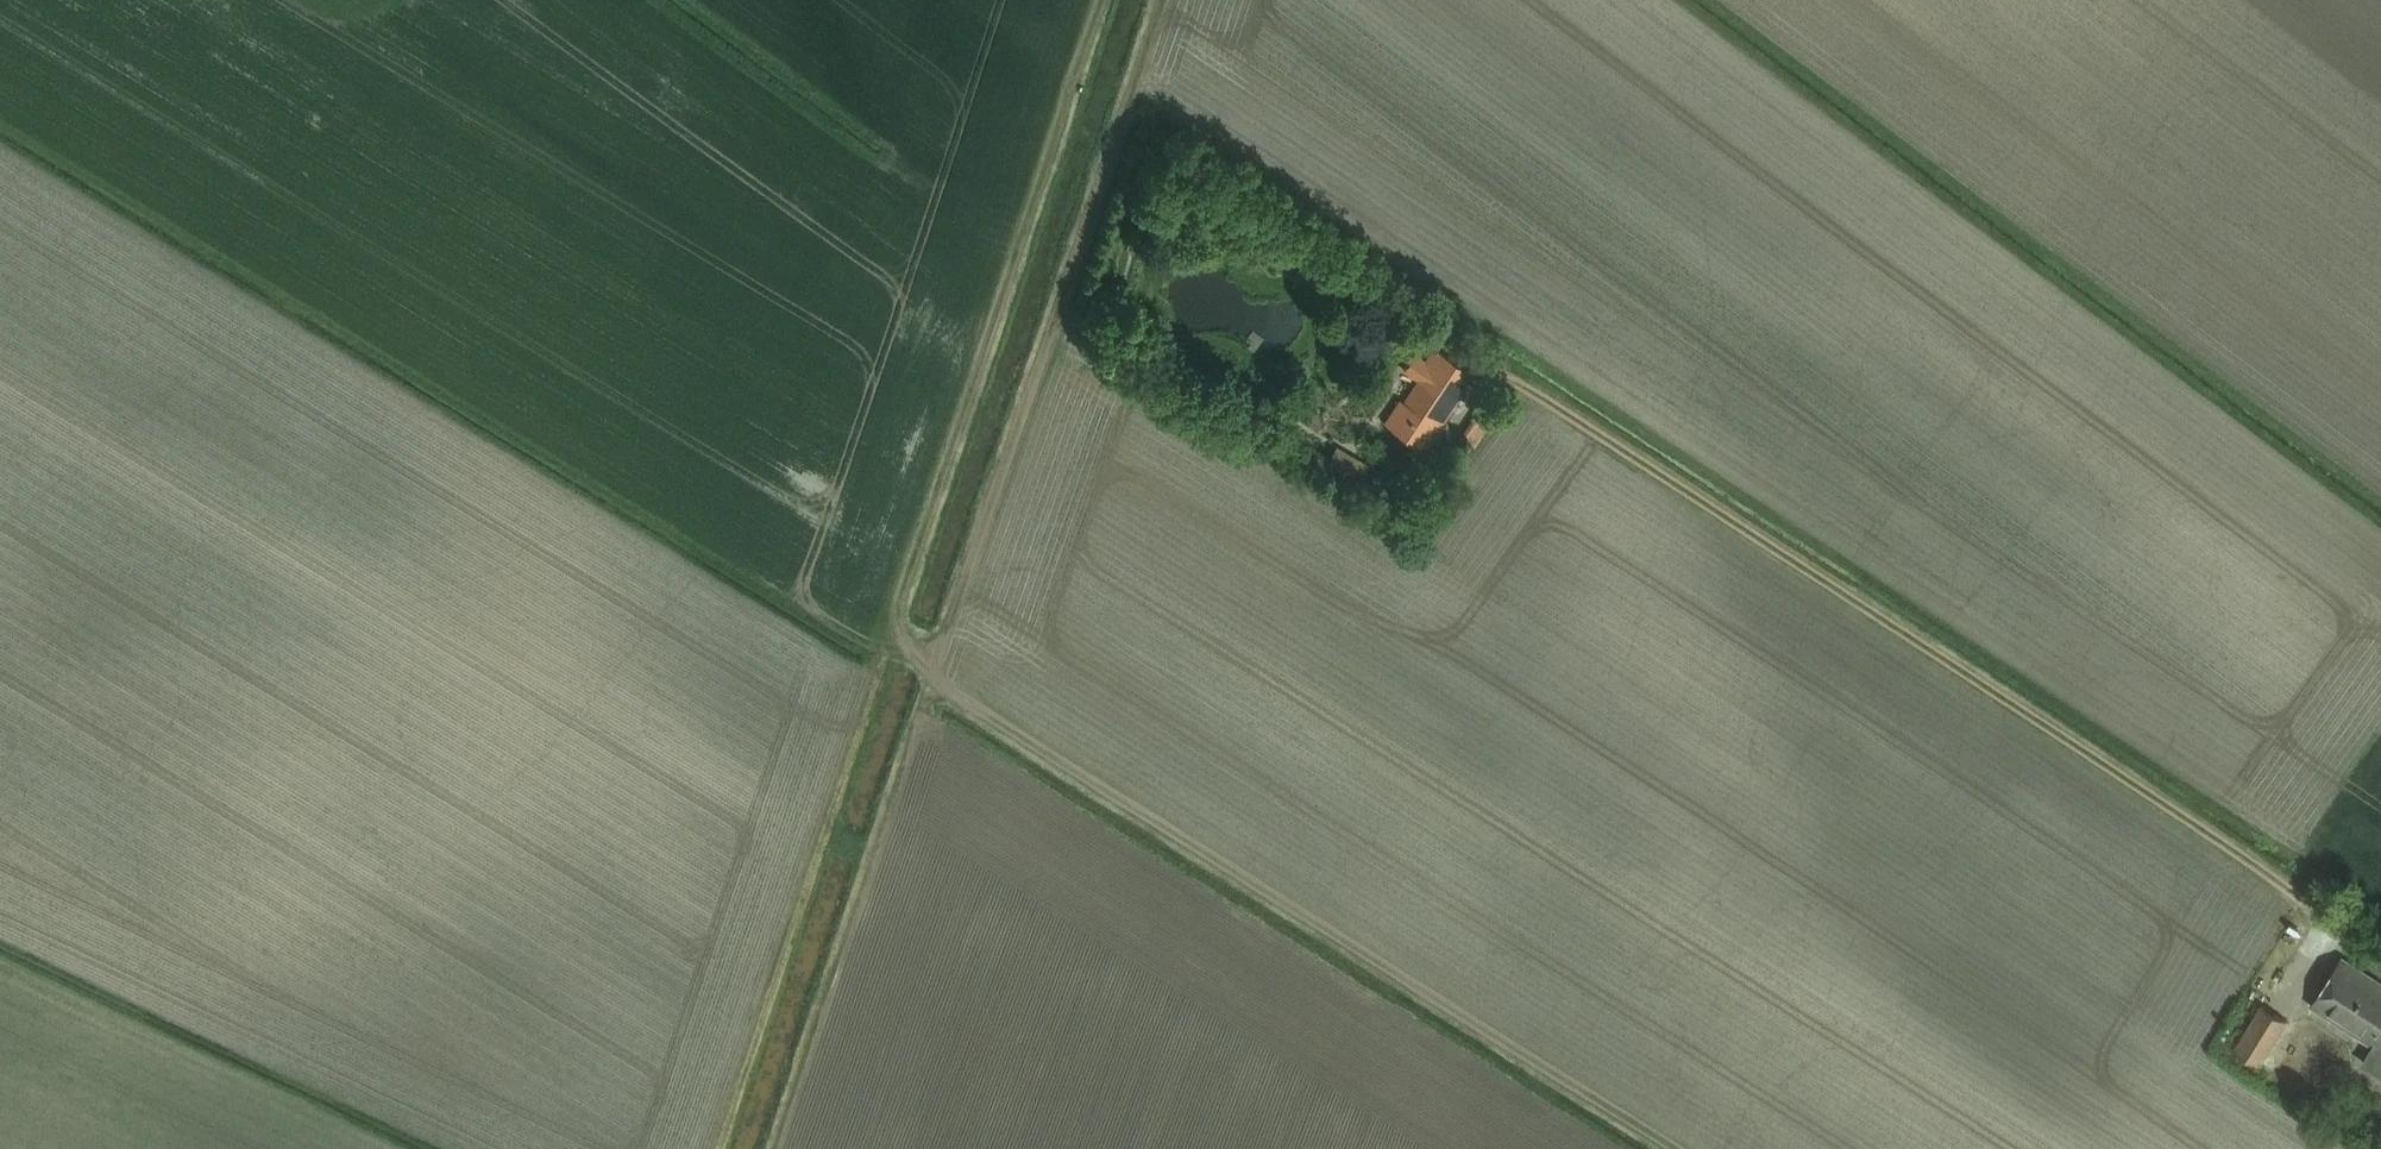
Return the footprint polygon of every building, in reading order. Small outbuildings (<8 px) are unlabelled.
[(1386,423),(1427,449),(1470,383),(1460,377),(1465,369),(1447,358),(1448,356),(1435,347),(1427,361),(1416,353),(1405,369),(1420,379),(1405,402),(1401,399),(1386,423)] [(2311,1004),(2374,1044),(2364,1060),(2380,1070),(2380,980),(2343,956),(2311,1004)] [(2259,1062),(2285,1017),(2260,1003),(2266,993),(2269,995),(2282,972),(2271,965),(2225,1043),(2259,1062)]
